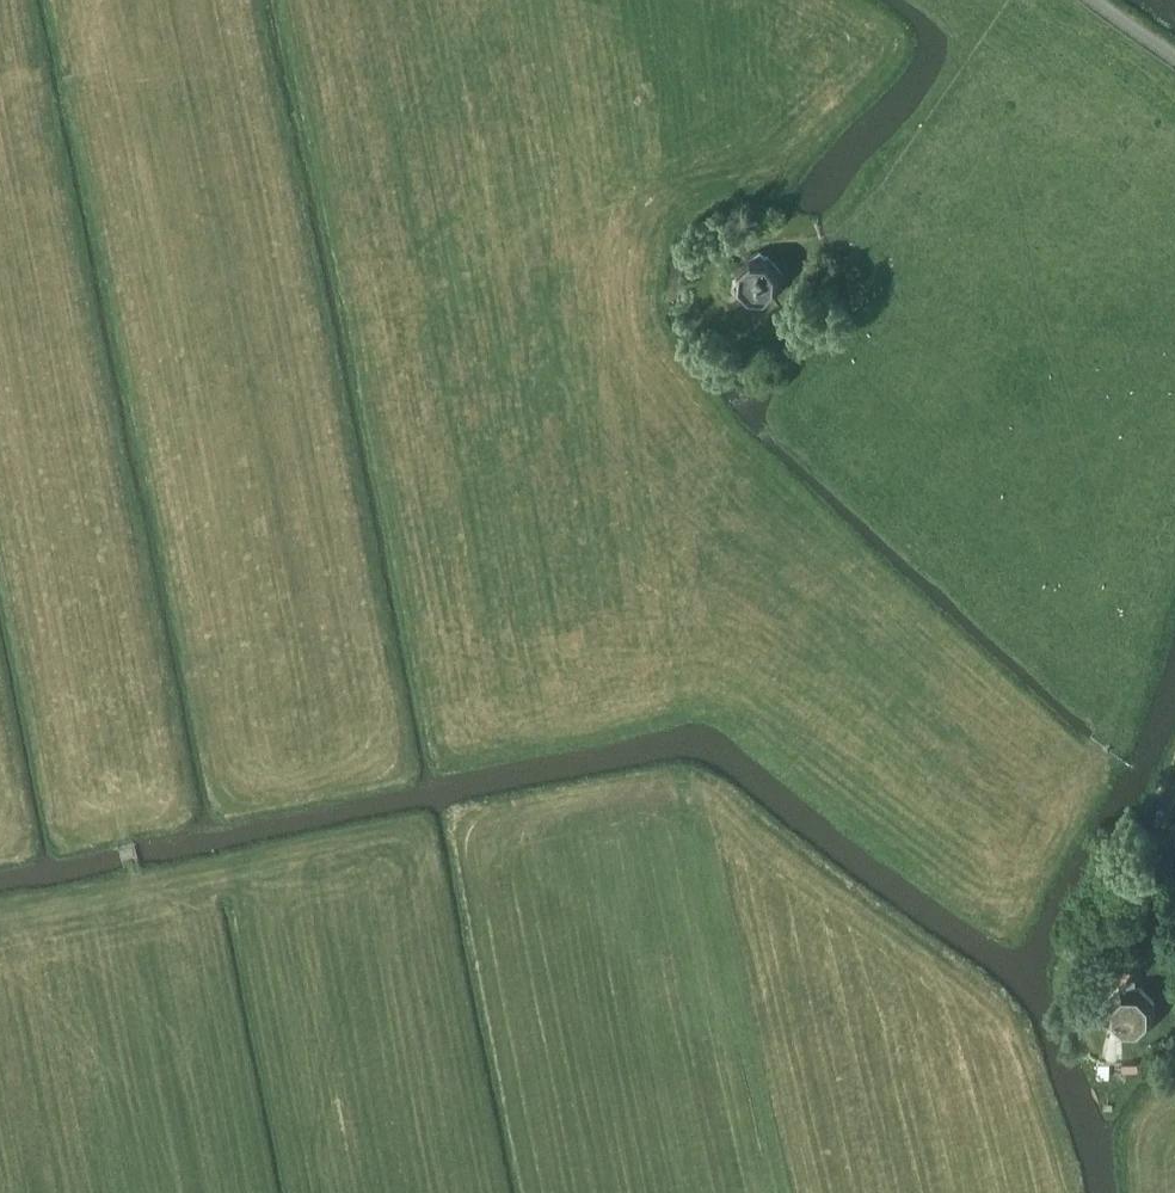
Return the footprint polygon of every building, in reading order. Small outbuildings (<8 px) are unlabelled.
[(780,289),(781,271),(766,254),(764,256),(759,250),(751,255),(733,271),(732,287),(746,301),(766,302),(780,289)] [(1154,1021),(1153,1001),(1140,987),(1134,987),(1134,978),(1126,978),(1126,987),(1119,987),(1104,1000),(1104,1021),(1118,1035),(1139,1036),(1154,1021)]
